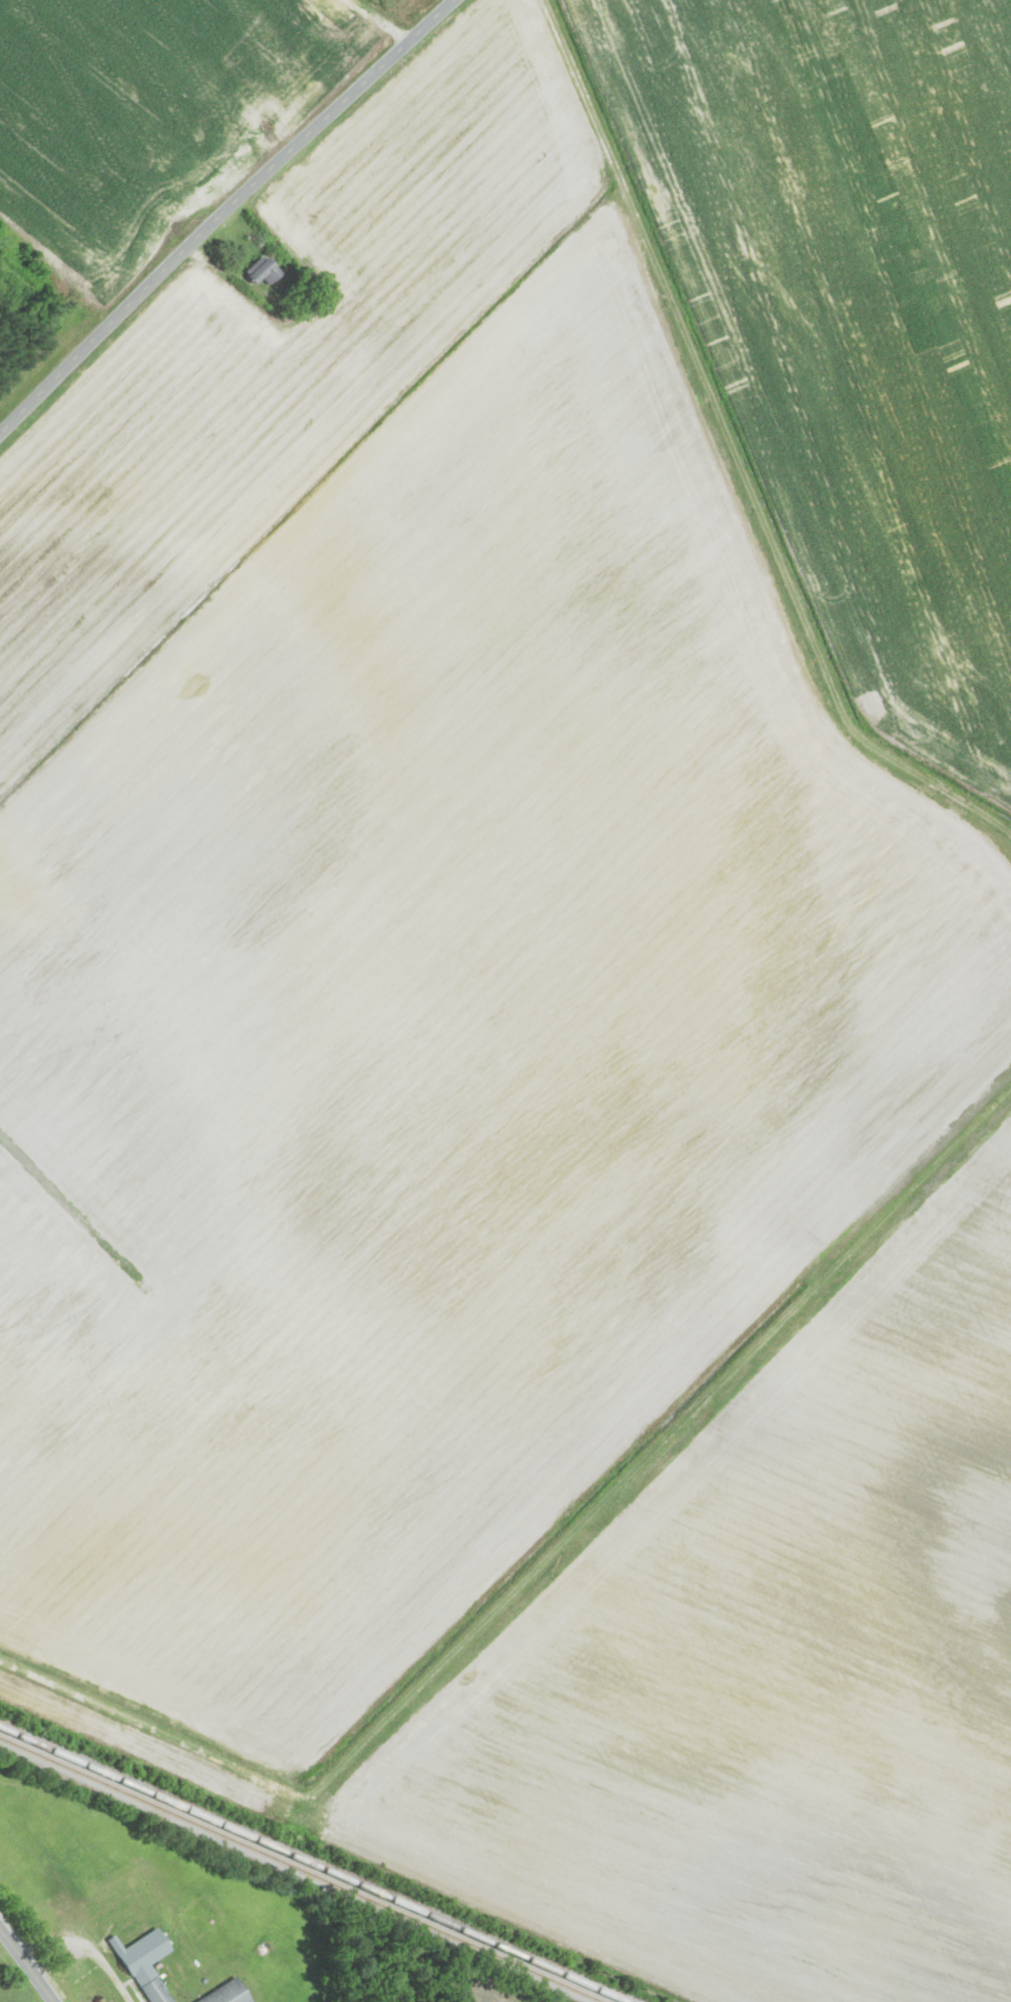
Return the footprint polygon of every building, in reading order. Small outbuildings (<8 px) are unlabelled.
[(270,286),(283,275),(266,256),(245,274),(256,287),(264,279),(270,286)] [(151,1965),(172,1952),(159,1929),(124,1949),(116,1936),(112,1938),(149,2001),(172,2001),(151,1965)] [(238,1979),(197,2001),(251,2001),(238,1979)]
